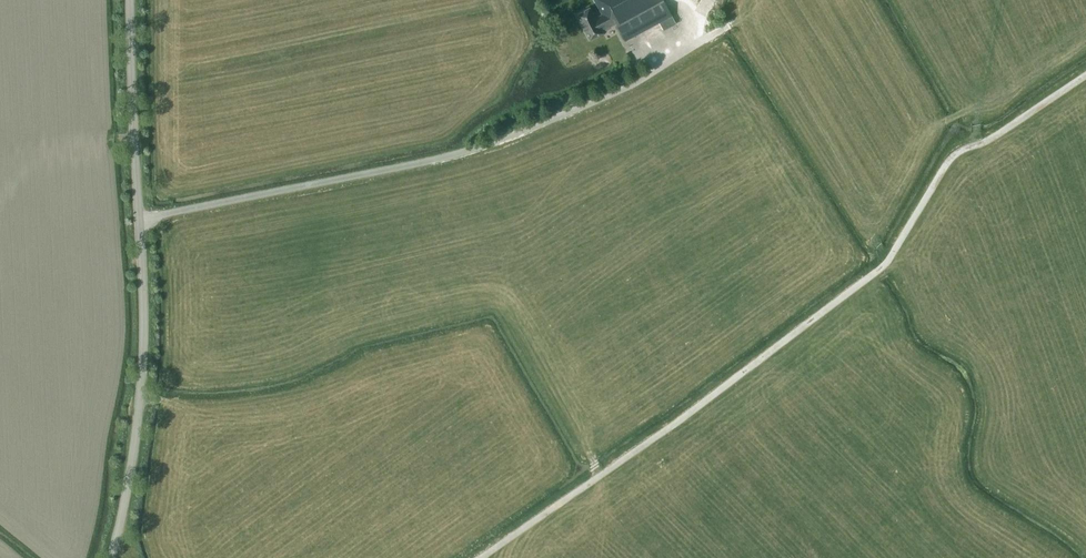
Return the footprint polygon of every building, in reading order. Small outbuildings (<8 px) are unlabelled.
[(602,31),(616,23),(625,41),(659,22),(664,30),(676,24),(672,16),(663,0),(594,0),(602,14),(599,16),(595,10),(592,12),(589,8),(576,15),(590,40),(603,33),(602,31)]
